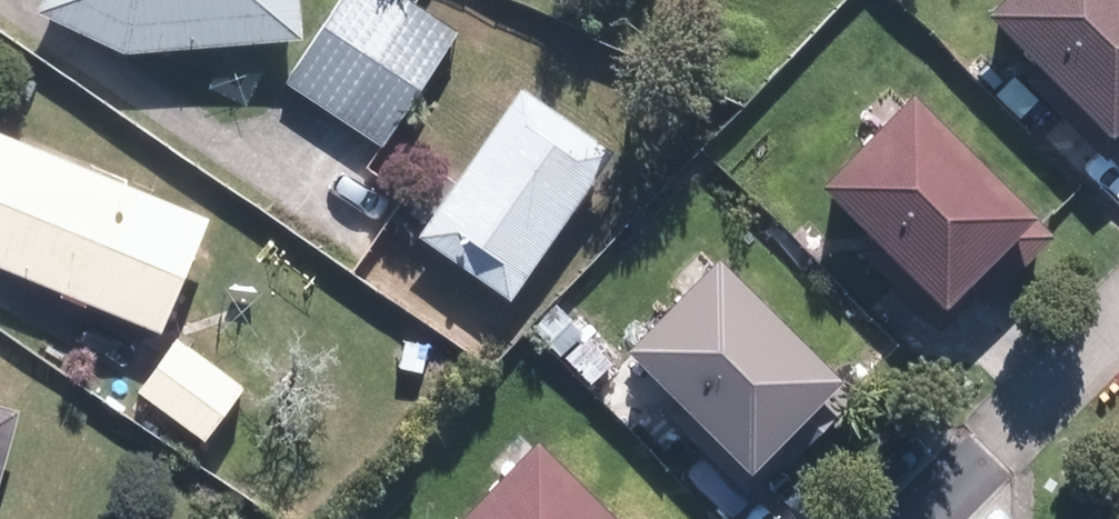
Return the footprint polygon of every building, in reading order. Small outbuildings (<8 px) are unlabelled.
[(129,44),(308,31),(305,0),(43,0),(41,3),(129,44)] [(394,149),(469,37),(412,0),(357,0),(300,87),(394,149)] [(1086,151),(1118,119),(1118,0),(976,0),(956,19),(1086,151)] [(623,148),(532,84),(428,231),(520,295),(623,148)] [(787,194),(910,318),(998,230),(876,107),(787,194)] [(169,328),(215,217),(0,128),(0,258),(169,328)] [(636,338),(759,460),(847,373),(725,250),(636,338)] [(147,385),(211,436),(249,388),(186,338),(147,385)] [(32,414),(0,406),(0,518),(6,518),(32,414)] [(549,435),(464,518),(632,518),(549,435)]
